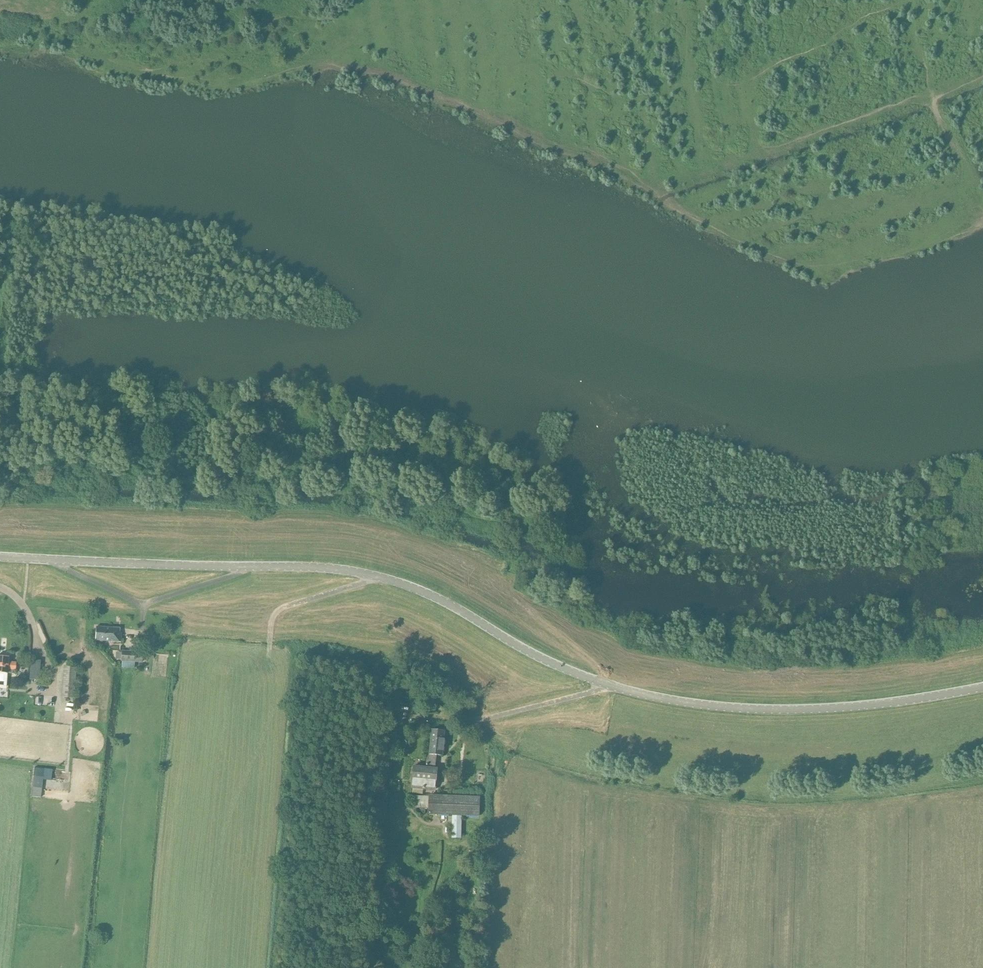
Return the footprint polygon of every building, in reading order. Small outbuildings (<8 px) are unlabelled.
[(119,632),(120,628),(96,627),(95,640),(122,642),(122,633),(119,632)] [(122,651),(121,662),(142,663),(142,652),(122,651)] [(7,687),(7,673),(12,674),(12,670),(16,670),(16,662),(8,662),(8,657),(0,656),(0,687),(7,687)] [(31,660),(29,679),(39,680),(41,660),(31,660)] [(78,664),(65,664),(64,697),(77,697),(78,664)] [(413,793),(423,794),(423,789),(436,790),(438,769),(435,769),(437,755),(443,756),(445,731),(432,730),(429,760),(427,760),(426,768),(414,767),(412,787),(413,788),(413,793)] [(42,789),(44,769),(34,768),(32,788),(42,789)] [(452,838),(461,838),(462,816),(480,816),(481,797),(429,795),(429,796),(414,796),(414,807),(429,808),(429,815),(453,815),(453,817),(449,817),(448,827),(452,827),(452,838)]
